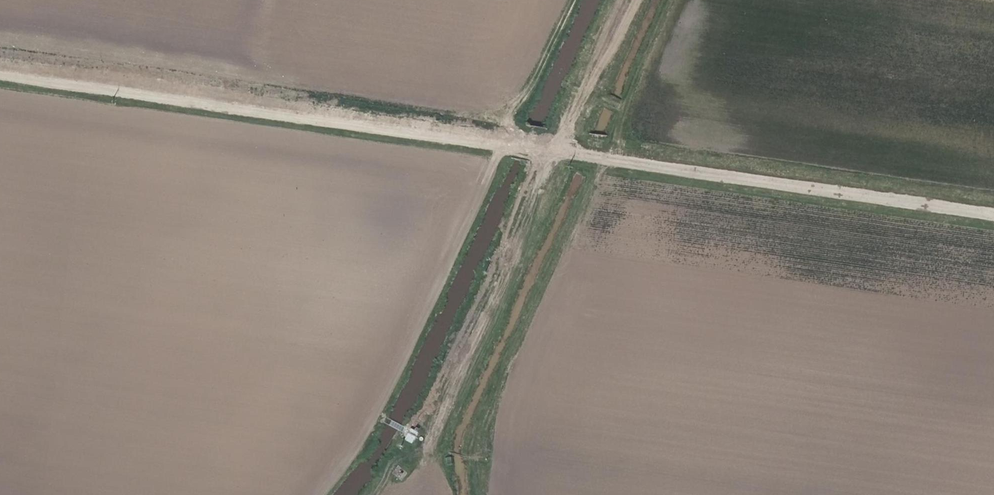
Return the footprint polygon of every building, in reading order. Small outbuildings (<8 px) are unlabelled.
[(413,443),(418,432),(411,428),(405,439),(413,443)]
